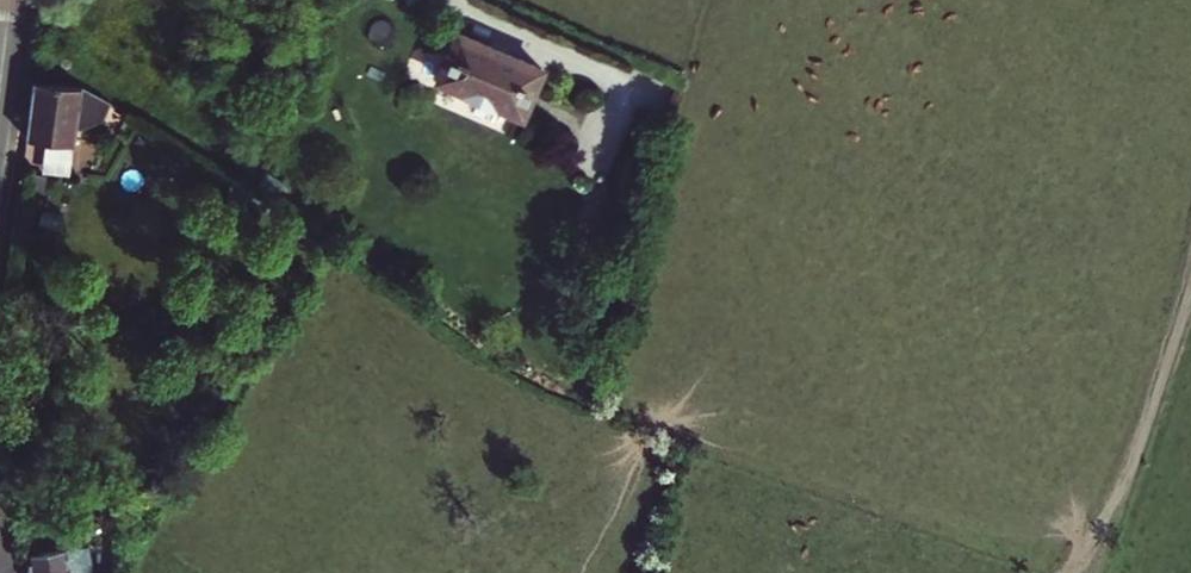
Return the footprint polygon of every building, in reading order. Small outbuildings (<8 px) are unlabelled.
[(541,67),(458,32),(439,78),(521,113),(541,67)] [(81,85),(32,80),(25,138),(73,144),(79,98),(103,113),(109,102),(81,85)] [(25,554),(26,559),(32,558),(66,552),(83,549),(82,544),(25,554)] [(32,558),(26,559),(29,572),(87,572),(83,549),(66,552),(32,558)]
